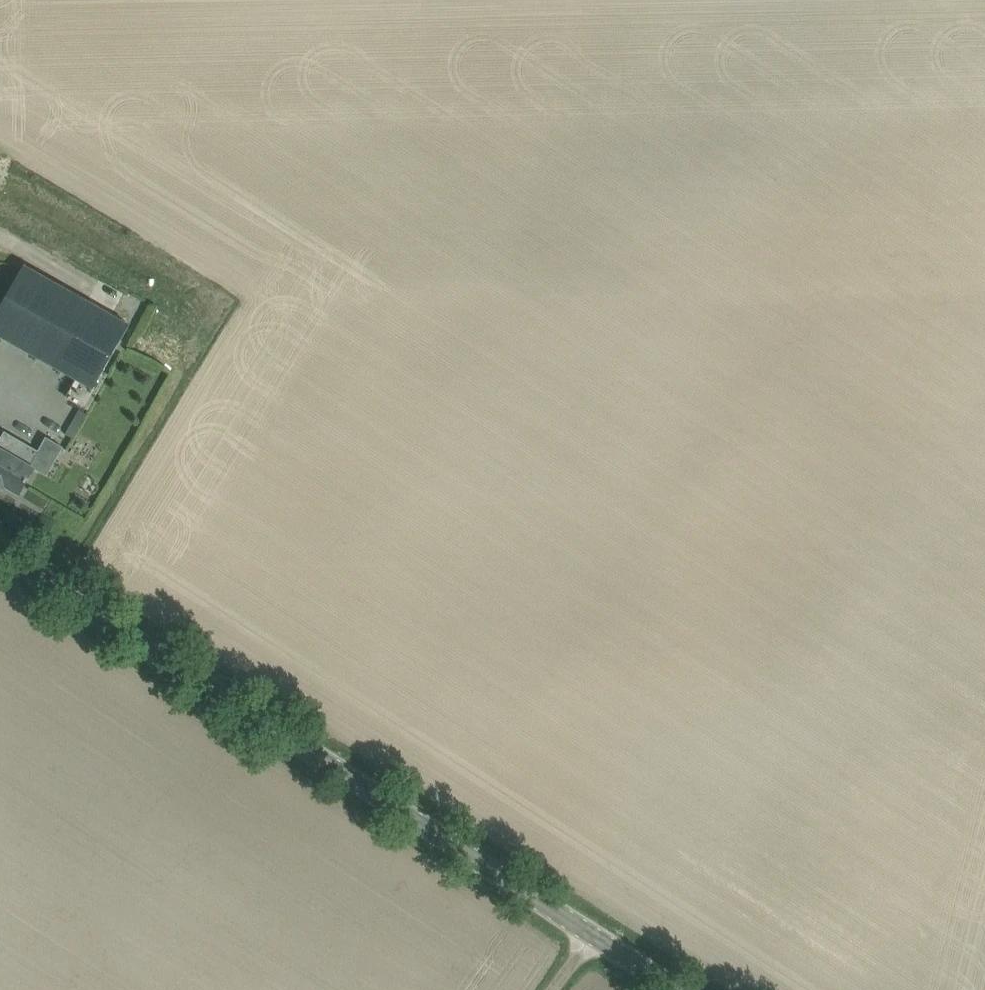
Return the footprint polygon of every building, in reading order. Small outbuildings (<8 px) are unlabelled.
[(95,389),(131,325),(24,265),(0,309),(0,336),(95,389)] [(39,452),(5,432),(0,442),(0,488),(4,490),(5,487),(20,496),(35,469),(30,467),(39,452)]
